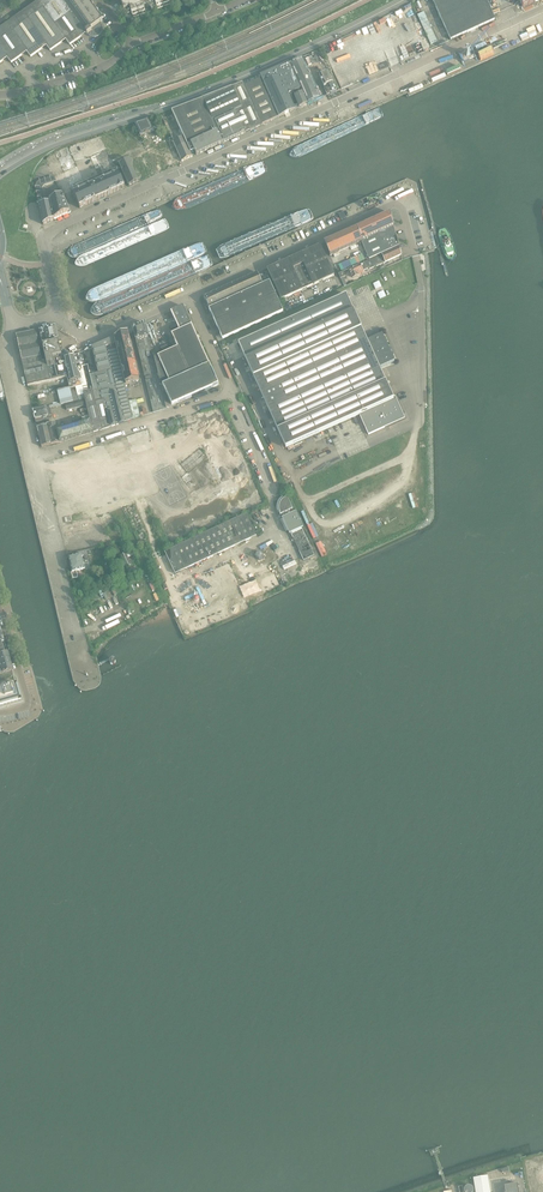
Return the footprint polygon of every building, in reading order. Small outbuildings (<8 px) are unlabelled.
[(62,0),(42,0),(40,2),(39,0),(0,28),(0,63),(3,61),(3,60),(3,59),(2,57),(5,55),(11,63),(23,55),(23,54),(23,53),(21,51),(25,49),(31,57),(42,49),(42,48),(42,47),(41,45),(44,43),(50,51),(62,42),(62,41),(61,39),(64,37),(70,45),(81,36),(82,36),(81,35),(80,33),(83,31),(85,33),(86,33),(62,0)] [(86,33),(87,34),(89,35),(91,36),(93,37),(95,37),(97,36),(98,35),(100,34),(101,32),(102,30),(102,28),(101,26),(100,24),(99,23),(103,21),(88,0),(62,0),(86,33)] [(129,0),(119,4),(118,4),(121,9),(123,8),(125,13),(127,21),(184,0),(129,0)] [(450,40),(496,20),(487,0),(432,0),(450,40)] [(416,22),(416,21),(416,19),(415,18),(414,17),(413,16),(412,15),(410,15),(408,15),(407,15),(404,17),(403,19),(403,20),(402,21),(403,24),(403,25),(404,26),(406,28),(407,28),(409,28),(410,28),(411,28),(413,27),(414,27),(415,25),(416,24),(416,22)] [(402,28),(402,27),(401,25),(401,24),(400,23),(398,22),(396,21),(394,21),(392,22),(391,22),(390,23),(389,24),(388,26),(388,27),(388,28),(388,30),(389,31),(390,33),(391,34),(392,35),(395,35),(396,35),(397,35),(399,33),(401,31),(402,30),(402,28)] [(421,34),(421,32),(419,30),(417,29),(416,28),(414,29),(412,30),(411,31),(410,32),(410,34),(410,36),(412,38),(413,39),(415,40),(417,39),(419,38),(421,37),(421,35),(421,34)] [(405,41),(405,40),(404,39),(403,37),(402,36),(401,36),(399,36),(397,36),(395,37),(394,39),(394,41),(394,43),(395,45),(397,46),(399,47),(401,46),(402,46),(403,45),(404,44),(405,41)] [(357,42),(357,41),(357,40),(356,39),(355,38),(354,37),(353,37),(351,37),(350,37),(349,37),(348,38),(347,40),(347,42),(348,43),(348,45),(350,46),(352,46),(353,46),(354,46),(356,45),(356,43),(357,42)] [(346,46),(346,44),(345,43),(344,42),(342,42),(340,42),(339,43),(338,44),(337,46),(337,47),(338,49),(340,50),(341,51),(343,50),(345,50),(346,48),(346,46)] [(337,51),(337,49),(336,47),(334,46),(333,46),(332,46),(330,46),(328,48),(328,49),(327,51),(328,53),(329,54),(331,55),(333,55),(334,55),(336,54),(337,52),(337,51)] [(362,53),(361,51),(361,50),(360,49),(358,48),(356,48),(355,48),(354,49),(353,49),(352,51),(352,53),(352,55),(354,56),(355,57),(357,57),(359,57),(360,56),(361,55),(361,54),(362,53)] [(324,89),(327,96),(336,92),(318,50),(309,54),(324,87),(327,86),(327,88),(324,89)] [(350,56),(350,54),(349,52),(347,51),(346,51),(344,52),(342,53),(341,54),(341,56),(342,58),(342,59),(344,60),(345,60),(347,60),(348,59),(350,58),(350,56)] [(461,55),(464,63),(469,61),(469,60),(477,58),(475,52),(469,54),(468,53),(461,55)] [(341,60),(341,58),(340,57),(338,56),(336,55),(335,56),(333,57),(332,58),(332,60),(332,62),(333,63),(334,64),(336,65),(338,64),(339,64),(340,63),(341,62),(341,60)] [(367,63),(366,61),(365,60),(364,59),(363,58),(362,58),(360,58),(359,59),(358,60),(357,61),(357,63),(357,65),(358,67),(360,68),(362,68),(363,68),(365,67),(366,66),(366,65),(367,63)] [(302,60),(290,66),(307,105),(323,98),(319,89),(316,91),(302,60)] [(355,66),(354,64),(354,63),(352,62),(351,61),(349,61),(347,62),(346,64),(346,65),(346,67),(347,69),(348,70),(350,70),(351,70),(353,69),(354,67),(355,66)] [(299,108),(307,105),(290,66),(289,63),(281,66),(293,93),(295,97),(294,97),(299,108)] [(281,66),(260,75),(279,118),(295,110),(289,95),(293,93),(281,66)] [(359,75),(359,73),(358,72),(356,71),(354,71),(352,71),(351,72),(350,74),(350,75),(350,77),(351,78),(353,79),(354,80),(356,79),(358,78),(358,77),(359,75)] [(175,109),(172,111),(182,135),(184,137),(191,152),(194,151),(196,155),(208,150),(223,143),(262,125),(266,124),(279,118),(260,75),(243,83),(232,87),(203,99),(188,105),(175,109)] [(148,119),(135,124),(140,136),(153,131),(148,119)] [(184,137),(173,142),(182,162),(192,157),(191,152),(184,137)] [(130,159),(119,164),(129,186),(139,181),(130,159)] [(104,176),(72,190),(80,208),(83,207),(86,205),(93,202),(100,199),(105,197),(111,194),(118,191),(120,190),(124,188),(125,188),(124,188),(116,168),(104,174),(103,174),(104,176)] [(62,216),(70,213),(62,195),(50,200),(50,202),(54,220),(62,216)] [(50,202),(39,205),(43,225),(48,222),(54,220),(50,202)] [(362,242),(394,228),(390,213),(356,228),(362,242)] [(356,228),(324,243),(330,256),(361,242),(362,242),(356,228)] [(367,254),(369,260),(399,246),(394,228),(362,242),(361,242),(362,243),(367,254)] [(334,276),(320,245),(267,269),(282,300),(334,276)] [(365,262),(368,268),(370,269),(401,255),(399,246),(365,262)] [(365,262),(359,264),(348,269),(352,278),(357,275),(356,273),(359,272),(359,274),(363,272),(362,271),(368,268),(365,262)] [(257,273),(207,296),(204,297),(222,339),(283,312),(269,282),(263,285),(257,273)] [(374,283),(376,289),(382,286),(380,281),(374,283)] [(378,293),(380,298),(386,296),(384,290),(378,293)] [(401,417),(380,369),(395,363),(390,353),(391,350),(390,349),(388,348),(382,335),(367,341),(346,294),(238,343),(286,448),(359,414),(368,435),(385,427),(384,425),(401,417)] [(183,307),(171,312),(179,330),(191,325),(183,307)] [(149,338),(145,324),(134,329),(134,330),(133,331),(133,332),(136,341),(149,338)] [(178,347),(154,358),(166,408),(172,406),(219,385),(209,365),(191,325),(179,330),(180,331),(172,334),(178,347)] [(43,344),(43,345),(43,346),(45,346),(44,344),(45,344),(45,341),(58,338),(56,327),(54,327),(39,330),(43,344)] [(22,361),(45,355),(43,348),(43,346),(43,345),(38,346),(34,331),(16,336),(22,361)] [(139,380),(127,332),(114,338),(126,385),(129,384),(129,382),(139,380)] [(105,400),(112,426),(134,419),(125,385),(126,385),(114,338),(92,348),(98,373),(95,374),(102,400),(105,400)] [(136,341),(152,413),(166,409),(149,338),(136,341)] [(45,346),(43,346),(43,348),(45,355),(48,367),(55,365),(53,357),(62,355),(61,349),(60,346),(59,341),(45,344),(44,344),(45,346)] [(64,354),(62,355),(53,357),(55,365),(48,367),(51,381),(67,377),(69,388),(69,389),(76,387),(82,386),(77,364),(83,363),(80,353),(75,356),(66,357),(65,355),(64,354)] [(51,381),(48,367),(45,355),(22,361),(27,386),(51,381)] [(69,389),(69,388),(58,391),(61,405),(72,402),(69,389)] [(84,392),(90,422),(93,433),(112,426),(105,400),(102,400),(96,402),(93,390),(84,392)] [(84,400),(65,404),(67,411),(85,406),(84,400)] [(47,408),(33,411),(36,423),(50,420),(47,408)] [(47,425),(37,428),(42,447),(60,443),(93,433),(90,422),(57,430),(55,423),(47,425)] [(304,561),(314,555),(294,513),(292,510),(293,509),(287,497),(285,498),(285,499),(284,499),(284,500),(283,500),(282,501),(282,502),(281,502),(280,503),(280,504),(280,505),(279,506),(279,507),(279,508),(279,509),(279,510),(279,511),(280,512),(280,513),(280,515),(282,515),(304,561)] [(246,514),(165,552),(175,574),(257,536),(246,514)] [(322,555),(326,553),(321,541),(316,543),(322,555)] [(78,555),(69,558),(72,573),(71,573),(73,579),(77,578),(78,578),(78,577),(78,576),(77,570),(85,568),(85,569),(90,568),(87,556),(91,555),(90,552),(86,553),(85,551),(78,553),(78,555)] [(126,569),(128,568),(132,566),(126,553),(120,555),(126,569)] [(127,569),(130,576),(137,573),(134,566),(127,569)] [(198,592),(184,598),(186,601),(194,597),(194,598),(194,599),(194,600),(194,601),(195,601),(195,602),(196,602),(197,602),(198,602),(198,601),(199,601),(199,600),(200,600),(200,599),(200,598),(199,598),(199,597),(198,597),(198,596),(197,596),(197,595),(199,595),(202,601),(205,600),(199,587),(196,588),(198,592)] [(7,652),(0,654),(0,674),(12,670),(7,652)] [(0,687),(0,706),(20,700),(16,683),(0,687)] [(473,1178),(476,1191),(490,1191),(487,1175),(473,1178)] [(518,1184),(504,1186),(505,1191),(519,1191),(518,1184)]
